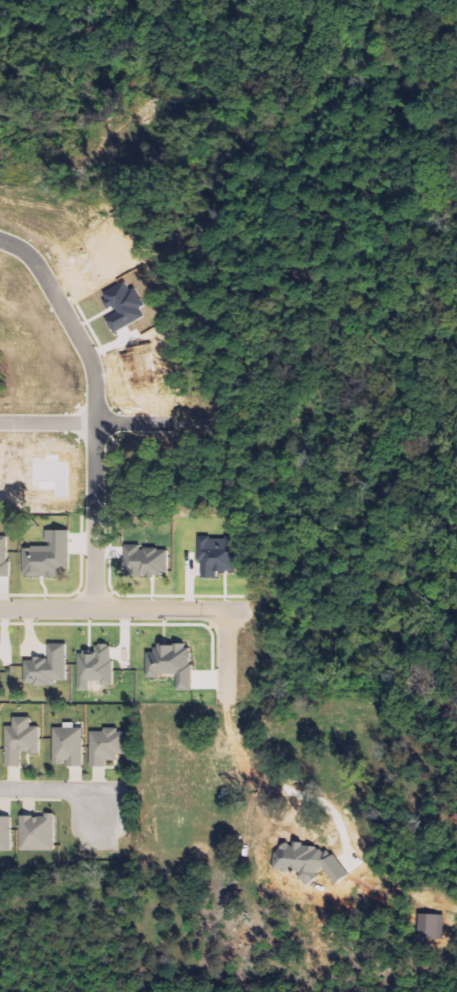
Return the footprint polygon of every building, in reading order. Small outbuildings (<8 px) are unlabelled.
[(73,531),(50,530),(49,546),(26,546),(25,577),(64,577),(64,568),(73,568),(73,531)] [(10,536),(0,537),(0,577),(11,577),(10,536)] [(207,577),(223,577),(223,572),(240,572),(241,538),(202,537),(202,561),(207,561),(207,577)] [(125,573),(133,573),(133,576),(173,576),(173,550),(163,551),(163,547),(145,547),(145,545),(130,545),(130,559),(125,559),(125,573)] [(71,644),(52,644),(52,657),(36,657),(36,661),(28,660),(27,683),(70,684),(71,644)] [(93,691),(93,681),(104,682),(104,685),(117,685),(117,645),(98,645),(98,653),(81,653),(81,691),(93,691)] [(43,754),(44,727),(35,727),(36,718),(17,718),(17,726),(9,726),(8,767),(25,767),(25,754),(43,754)] [(86,728),(78,729),(78,722),(67,723),(67,728),(56,728),(56,766),(87,766),(86,728)] [(93,767),(110,767),(110,760),(123,760),(123,754),(130,755),(130,730),(94,729),(93,767)] [(58,851),(59,815),(23,815),(22,851),(58,851)] [(0,816),(0,851),(15,851),(15,816),(0,816)] [(447,940),(448,915),(423,915),(423,939),(447,940)]
